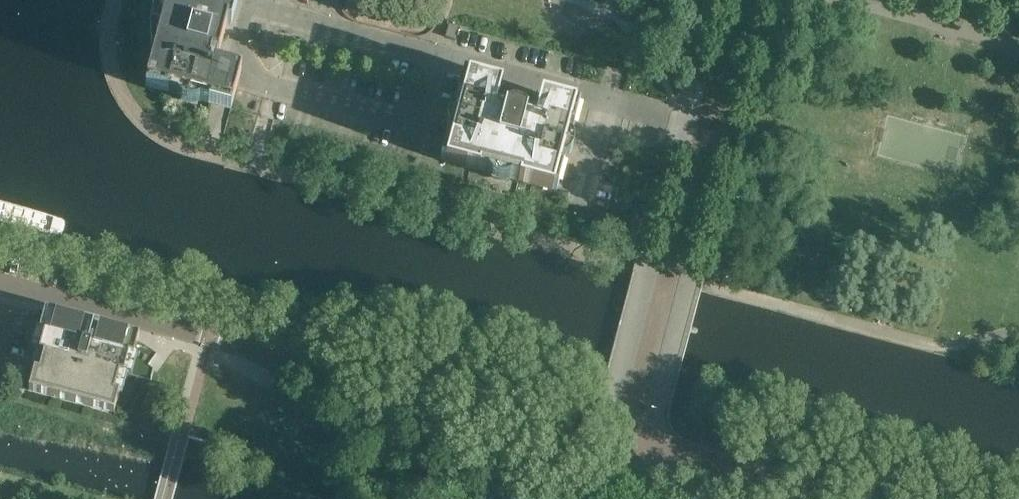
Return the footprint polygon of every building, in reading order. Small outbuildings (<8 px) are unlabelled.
[(227,25),(231,26),(238,0),(155,0),(155,1),(154,4),(153,9),(152,14),(152,17),(151,19),(151,24),(150,30),(150,37),(151,45),(152,50),(153,50),(155,50),(147,83),(146,87),(168,93),(169,89),(209,99),(208,104),(231,110),(232,105),(232,106),(241,71),(209,63),(216,38),(222,40),(221,41),(222,41),(227,25)] [(454,39),(458,27),(449,24),(445,37),(454,39)] [(571,137),(579,106),(575,105),(575,104),(541,95),(534,121),(495,111),(502,85),(467,76),(463,75),(455,106),(453,108),(452,109),(451,110),(449,113),(448,116),(447,118),(447,120),(447,122),(447,123),(448,125),(448,126),(448,127),(449,129),(441,160),(445,161),(445,162),(479,171),(479,168),(519,179),(518,181),(552,190),(556,191),(564,160),(566,158),(568,157),(570,154),(571,152),(571,151),(572,149),(572,148),(572,146),(572,144),(572,143),(572,141),(572,140),(571,138),(571,137)] [(149,365),(157,354),(151,349),(147,347),(142,344),(138,342),(140,335),(101,324),(99,330),(93,329),(94,323),(45,310),(40,331),(41,331),(45,332),(40,349),(39,352),(44,353),(44,354),(40,371),(36,370),(36,369),(34,369),(29,390),(114,412),(119,391),(118,391),(114,390),(119,374),(119,373),(150,381),(154,369),(149,365)]
